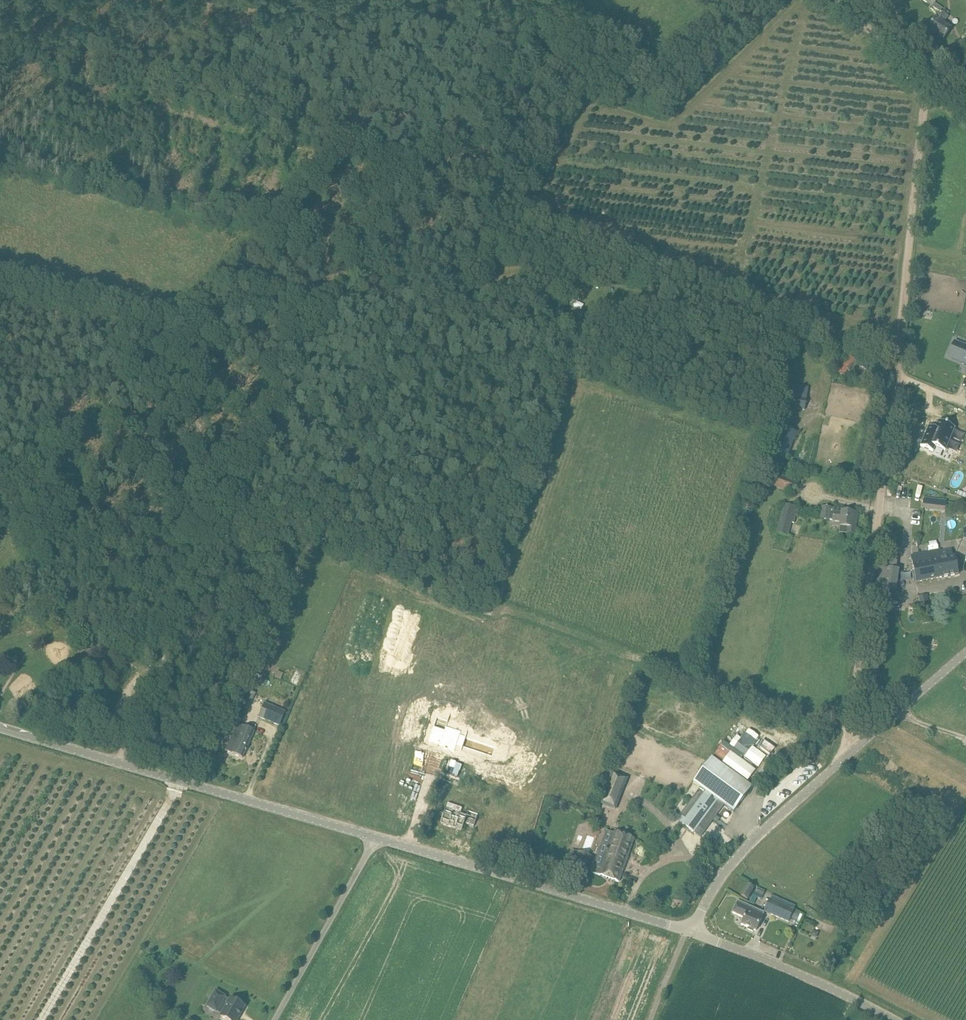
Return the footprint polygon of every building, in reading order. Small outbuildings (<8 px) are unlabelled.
[(934,36),(942,41),(950,29),(942,24),(947,17),(949,14),(934,4),(937,0),(922,0),(940,12),(929,29),(935,34),(934,36)] [(952,358),(965,364),(965,348),(957,345),(952,358)] [(848,369),(850,372),(858,364),(849,355),(835,369),(842,375),(848,369)] [(870,363),(864,359),(860,367),(866,370),(870,363)] [(784,408),(805,411),(808,388),(788,384),(784,408)] [(935,429),(929,426),(920,446),(933,452),(935,447),(945,451),(955,428),(939,421),(935,429)] [(788,459),(797,433),(781,427),(771,453),(788,459)] [(796,482),(773,473),(769,485),(792,493),(796,482)] [(796,508),(783,504),(776,532),(789,535),(796,508)] [(857,513),(853,513),(842,511),(842,513),(834,512),(835,508),(822,507),(820,519),(832,521),(840,522),(839,527),(847,528),(846,533),(855,534),(857,513)] [(940,550),(921,554),(911,556),(917,583),(958,574),(955,556),(942,559),(940,550)] [(899,571),(879,568),(876,591),(896,593),(899,571)] [(928,594),(920,595),(923,608),(931,606),(928,594)] [(255,695),(245,689),(242,695),(253,700),(255,695)] [(285,712),(266,704),(260,718),(279,726),(285,712)] [(238,723),(226,751),(232,753),(232,754),(243,758),(254,731),(238,723)] [(433,726),(428,740),(439,744),(444,746),(444,748),(455,752),(461,731),(459,730),(448,727),(446,726),(444,729),(433,726)] [(724,741),(712,758),(747,783),(756,771),(741,760),(744,756),(749,760),(757,750),(752,747),(756,741),(756,740),(759,736),(749,729),(742,739),(737,736),(730,746),(724,741)] [(756,746),(766,756),(774,749),(764,738),(756,746)] [(684,817),(680,822),(695,834),(701,837),(705,832),(724,805),(734,812),(752,787),(747,783),(712,758),(712,757),(693,782),(701,788),(681,814),(684,817)] [(617,810),(629,778),(612,772),(600,804),(617,810)] [(497,797),(494,804),(504,807),(506,800),(497,797)] [(448,803),(444,814),(441,824),(462,831),(464,824),(474,827),(478,814),(468,811),(466,816),(460,814),(462,808),(448,803)] [(619,882),(635,838),(615,831),(614,834),(607,832),(595,867),(594,866),(592,873),(619,882)] [(748,884),(741,895),(747,899),(754,888),(748,884)] [(772,896),(771,899),(794,909),(796,906),(772,896)] [(771,899),(771,898),(765,911),(789,922),(794,909),(771,899)] [(764,913),(747,905),(738,901),(732,913),(744,918),(741,925),(748,928),(748,929),(753,932),(754,930),(756,931),(764,913)] [(215,991),(206,1006),(217,1012),(218,1010),(223,1013),(221,1016),(227,1019),(237,1019),(245,1006),(231,998),(229,1001),(224,998),(225,997),(215,991)]
